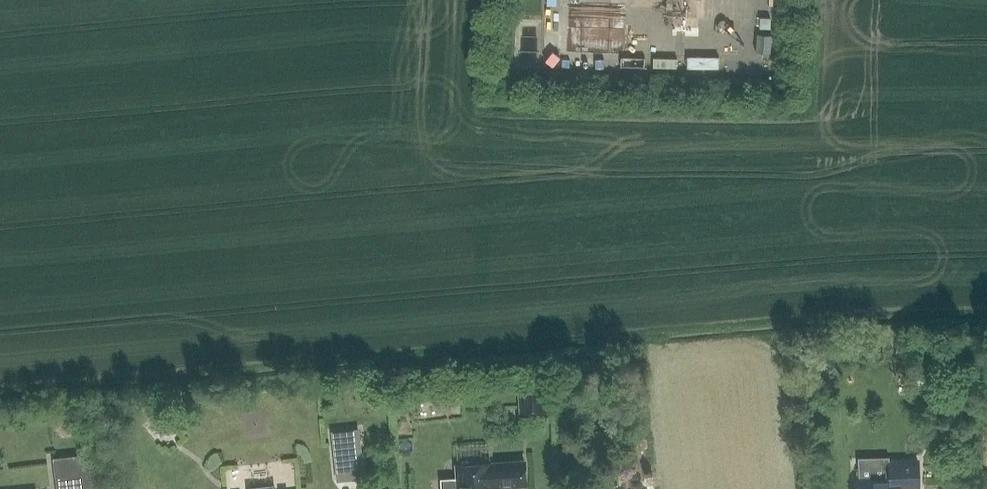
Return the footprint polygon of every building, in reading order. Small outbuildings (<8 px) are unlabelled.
[(759,19),(759,30),(770,30),(771,19),(759,19)] [(936,366),(915,368),(917,389),(938,387),(936,366)] [(162,412),(147,426),(163,444),(178,430),(162,412)] [(362,447),(334,450),(335,462),(336,482),(360,479),(364,479),(363,459),(362,447)] [(60,488),(96,488),(92,459),(57,463),(60,488)] [(451,488),(492,488),(526,486),(525,462),(457,466),(458,478),(458,485),(454,485),(451,488)] [(857,480),(857,488),(907,488),(919,488),(919,463),(890,464),(890,479),(859,480),(857,480)]
